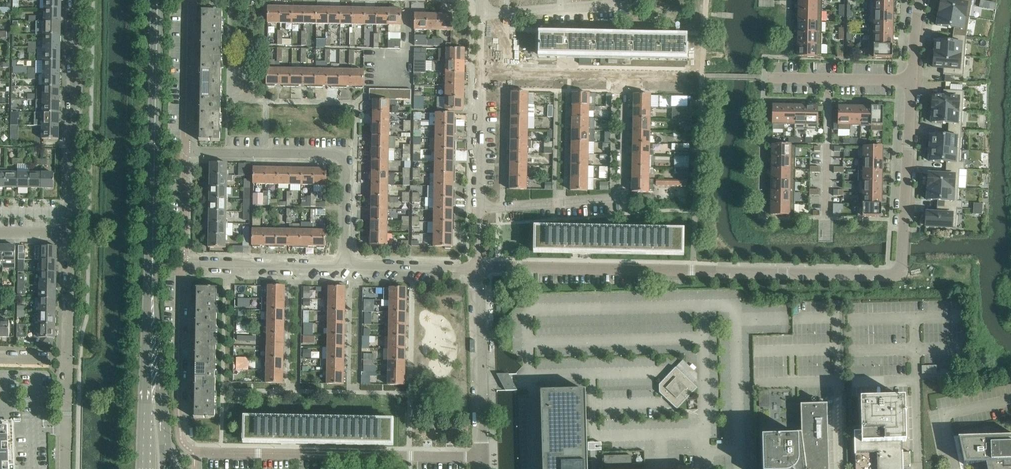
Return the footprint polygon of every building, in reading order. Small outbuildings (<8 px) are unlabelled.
[(61,0),(45,0),(45,9),(61,9),(61,0)] [(799,10),(822,11),(822,0),(799,0),(799,10)] [(870,0),(869,12),(893,12),(893,1),(870,0)] [(972,0),(959,0),(958,2),(944,0),(941,0),(939,12),(969,17),(972,0)] [(268,7),(268,24),(280,24),(281,7),(277,7),(277,5),(269,5),(269,7),(268,7)] [(281,7),(280,24),(292,24),(293,5),(285,5),(285,7),(281,7)] [(293,5),(292,24),(304,24),(305,8),(301,8),(301,6),(293,5)] [(305,8),(304,24),(316,24),(317,6),(309,6),(309,8),(305,8)] [(317,6),(316,24),(328,25),(329,8),(325,8),(325,6),(317,6)] [(329,8),(328,25),(341,25),(341,6),(333,6),(333,8),(329,8)] [(341,6),(341,25),(353,25),(353,9),(349,9),(349,7),(341,6)] [(353,9),(353,25),(365,25),(365,7),(357,7),(357,9),(353,9)] [(365,7),(365,25),(377,26),(377,9),(373,9),(373,7),(365,7)] [(377,9),(377,26),(389,26),(389,7),(381,7),(381,9),(377,9)] [(389,7),(389,26),(401,26),(401,10),(397,10),(397,8),(389,7)] [(61,9),(45,9),(44,22),(61,22),(61,9)] [(822,11),(799,10),(798,22),(822,22),(822,11)] [(201,44),(222,44),(222,12),(201,11),(201,19),(203,19),(203,36),(201,36),(201,44)] [(415,14),(415,31),(427,31),(427,12),(419,12),(419,14),(415,14)] [(427,12),(427,31),(439,31),(439,14),(435,14),(435,12),(427,12)] [(439,14),(439,31),(447,31),(451,31),(452,15),(451,15),(451,13),(443,12),(443,14),(439,14)] [(893,12),(869,12),(869,23),(893,24),(893,12)] [(966,37),(969,17),(939,12),(939,13),(937,25),(954,28),(953,35),(966,37)] [(36,27),(36,35),(44,35),(61,35),(61,22),(44,22),(36,22),(36,27)] [(822,22),(798,22),(798,33),(822,34),(822,22)] [(869,23),(869,34),(892,35),(893,24),(869,23)] [(822,34),(798,33),(798,45),(821,45),(822,34)] [(892,35),(869,34),(869,46),(892,46),(892,35)] [(61,35),(44,35),(44,48),(60,48),(61,35)] [(388,35),(388,49),(395,49),(400,49),(401,42),(401,35),(396,35),(388,35)] [(539,35),(538,54),(687,58),(687,38),(539,35)] [(934,54),(965,56),(966,37),(953,35),(952,42),(935,41),(934,54)] [(325,47),(325,40),(314,39),(314,46),(325,47)] [(200,76),(221,77),(222,44),(201,44),(200,51),(203,51),(202,69),(200,69),(200,76)] [(821,57),(821,45),(798,45),(798,57),(821,57)] [(892,46),(869,46),(869,58),(892,58),(892,46)] [(439,49),(439,62),(446,62),(465,62),(465,50),(464,50),(464,48),(458,47),(458,50),(457,49),(451,49),(446,49),(439,49)] [(60,61),(60,48),(44,48),(44,61),(60,61)] [(414,49),(414,61),(426,61),(426,54),(421,54),(421,49),(414,49)] [(963,76),(965,56),(934,54),(933,67),(944,68),(943,75),(963,76)] [(35,68),(35,74),(43,74),(60,74),(60,61),(44,61),(38,61),(36,61),(35,68)] [(414,72),(421,72),(421,68),(426,68),(426,61),(414,61),(414,72)] [(446,62),(445,74),(467,74),(467,66),(465,66),(465,62),(446,62)] [(267,69),(267,85),(267,87),(275,87),(275,85),(279,86),(280,69),(267,69)] [(280,69),(279,86),(283,86),(283,88),(291,88),(292,69),(280,69)] [(292,69),(291,88),(299,88),(299,86),(303,86),(304,69),(292,69)] [(304,69),(303,86),(307,86),(307,88),(315,88),(316,69),(304,69)] [(316,69),(315,88),(323,88),(323,86),(327,86),(328,70),(327,70),(316,69)] [(328,70),(327,86),(331,86),(331,88),(339,88),(340,70),(332,70),(328,70)] [(340,70),(339,88),(347,89),(347,87),(351,87),(352,70),(351,70),(340,70)] [(352,70),(351,87),(355,87),(355,89),(363,89),(363,87),(364,87),(364,70),(352,70)] [(60,87),(60,74),(43,74),(43,87),(60,87)] [(445,74),(445,86),(464,86),(465,82),(467,82),(467,74),(445,74)] [(199,109),(221,109),(221,77),(200,76),(200,84),(202,84),(202,90),(202,101),(200,101),(199,109)] [(445,86),(445,98),(466,98),(466,90),(464,90),(464,86),(445,86)] [(60,87),(43,87),(43,100),(59,100),(60,87)] [(964,91),(950,90),(943,90),(943,97),(932,96),(932,109),(963,111),(964,91)] [(511,105),(528,105),(528,93),(511,93),(511,105)] [(572,94),(572,106),(595,107),(595,94),(589,94),(572,94)] [(634,97),(633,107),(650,108),(652,108),(658,108),(659,96),(651,96),(651,95),(634,95),(634,97)] [(445,110),(464,111),(464,106),(466,106),(466,98),(445,98),(445,110)] [(36,100),(36,113),(59,113),(59,100),(43,100),(36,100)] [(371,101),(371,109),(373,109),(373,113),(390,113),(390,105),(396,105),(396,101),(393,101),(390,101),(387,101),(381,101),(375,101),(373,101),(371,101)] [(528,117),(528,105),(511,105),(511,117),(528,117)] [(572,106),(572,118),(589,119),(589,112),(595,112),(595,107),(572,106)] [(773,106),(773,130),(784,131),(784,124),(784,106),(773,106)] [(794,129),(795,129),(795,106),(784,106),(784,124),(794,125),(794,129)] [(806,106),(795,106),(795,129),(805,130),(806,106)] [(806,106),(805,130),(806,130),(817,130),(817,125),(817,106),(806,106)] [(652,108),(650,108),(633,107),(633,119),(650,120),(650,112),(652,112),(652,108)] [(850,130),(850,107),(839,107),(839,112),(835,112),(834,112),(834,130),(850,130)] [(850,126),(860,126),(861,107),(850,107),(850,130),(850,126)] [(872,108),(861,107),(860,126),(871,126),(871,131),(872,108)] [(672,108),(672,120),(692,120),(692,115),(692,110),(692,108),(672,108)] [(883,131),(883,108),(872,108),(871,131),(883,131)] [(199,141),(210,141),(220,141),(221,109),(199,109),(199,116),(201,116),(201,133),(199,133),(199,141)] [(948,130),(961,131),(963,111),(932,109),(932,110),(931,123),(948,124),(948,130)] [(34,126),(42,126),(59,126),(59,113),(36,113),(35,113),(34,126)] [(371,117),(371,125),(390,125),(390,113),(373,113),(373,117),(371,117)] [(430,113),(429,126),(457,126),(457,118),(455,118),(455,114),(430,113)] [(511,129),(528,129),(528,117),(511,117),(511,129)] [(572,130),(589,131),(589,119),(572,118),(572,130)] [(650,132),(650,120),(633,119),(633,131),(650,132)] [(371,125),(371,133),(373,133),(373,137),(389,137),(390,125),(371,125)] [(59,140),(59,126),(42,126),(42,139),(59,140)] [(429,126),(429,138),(454,138),(454,134),(456,134),(457,126),(429,126)] [(527,141),(528,129),(511,129),(510,141),(527,141)] [(572,130),(571,142),(588,143),(594,143),(594,131),(589,131),(572,130)] [(961,131),(948,130),(948,136),(931,135),(930,148),(960,150),(961,131)] [(633,131),(633,143),(650,144),(650,132),(633,131)] [(371,141),(370,149),(389,149),(389,141),(389,137),(373,137),(373,141),(371,141)] [(429,138),(429,150),(435,150),(456,150),(456,142),(454,142),(454,138),(429,138)] [(510,141),(510,153),(527,153),(531,153),(531,141),(527,141),(510,141)] [(571,154),(588,155),(588,143),(571,142),(571,154)] [(633,143),(632,155),(649,156),(653,156),(653,151),(649,151),(650,144),(633,143)] [(772,146),(772,158),(795,158),(796,146),(791,146),(772,146)] [(882,148),(859,147),(859,159),(882,160),(882,148)] [(960,162),(960,150),(930,148),(929,161),(946,162),(946,169),(964,170),(965,162),(960,162)] [(370,149),(370,157),(372,157),(372,161),(389,161),(389,149),(370,149)] [(435,150),(435,162),(454,162),(454,158),(456,158),(456,150),(435,150)] [(527,165),(527,153),(510,153),(510,165),(527,165)] [(571,166),(588,167),(588,155),(571,154),(571,166)] [(632,155),(632,167),(649,168),(649,161),(649,156),(632,155)] [(689,169),(689,165),(689,157),(678,157),(675,156),(675,168),(678,168),(689,169)] [(772,169),(795,169),(795,158),(772,158),(772,169)] [(882,171),(882,160),(859,159),(858,171),(882,171)] [(370,165),(370,173),(389,173),(389,161),(372,161),(372,165),(370,165)] [(435,162),(434,174),(456,174),(456,166),(454,166),(454,162),(435,162)] [(227,176),(228,163),(210,163),(210,175),(227,176)] [(250,176),(250,164),(245,164),(245,170),(239,170),(239,176),(250,176)] [(527,177),(527,165),(510,165),(510,177),(527,177)] [(254,168),(253,184),(265,185),(266,168),(262,168),(262,166),(254,166),(254,168)] [(266,168),(265,185),(277,185),(278,166),(270,166),(270,168),(266,168)] [(278,166),(277,185),(289,185),(290,169),(286,168),(286,166),(278,166)] [(571,166),(571,178),(588,179),(593,179),(593,174),(593,167),(588,167),(571,166)] [(290,169),(289,185),(301,185),(302,167),(294,167),(294,169),(290,169)] [(302,167),(301,185),(313,186),(314,169),(310,169),(310,167),(302,167)] [(314,169),(313,186),(326,186),(326,169),(325,169),(325,167),(317,167),(317,169),(314,169)] [(649,180),(649,168),(632,167),(632,179),(649,180)] [(688,181),(688,177),(689,169),(678,168),(678,180),(688,181)] [(599,169),(599,177),(608,177),(608,169),(599,169)] [(795,181),(795,169),(772,169),(772,180),(795,181)] [(958,189),(959,170),(964,170),(946,169),(945,175),(928,174),(927,187),(958,189)] [(882,182),(882,171),(858,171),(858,182),(882,182)] [(5,188),(17,188),(18,173),(6,173),(5,188)] [(30,173),(18,173),(17,188),(29,188),(30,173)] [(29,188),(41,188),(42,173),(30,173),(29,188)] [(54,174),(42,173),(41,188),(54,189),(54,174)] [(370,173),(370,181),(372,181),(372,185),(388,185),(394,185),(395,173),(389,173),(370,173)] [(429,174),(429,186),(434,186),(454,187),(454,182),(456,182),(456,174),(434,174),(429,174)] [(210,175),(209,187),(227,188),(227,182),(232,182),(233,176),(227,176),(210,175)] [(509,189),(526,190),(527,177),(510,177),(509,189)] [(588,179),(571,178),(570,191),(587,191),(588,179)] [(632,192),(653,192),(653,180),(649,180),(632,179),(632,192)] [(795,192),(795,181),(772,180),(771,192),(795,192)] [(881,194),(882,182),(858,182),(858,193),(881,194)] [(370,189),(369,197),(388,197),(388,185),(372,185),(372,189),(370,189)] [(434,186),(434,198),(455,199),(456,191),(454,191),(454,187),(434,186)] [(227,200),(227,188),(209,187),(209,199),(227,200)] [(937,206),(937,207),(962,208),(962,201),(958,201),(958,189),(927,187),(928,187),(927,200),(944,201),(944,207),(937,206)] [(771,192),(771,203),(795,204),(795,192),(771,192)] [(881,205),(881,194),(858,193),(858,205),(881,205)] [(263,206),(263,199),(263,194),(253,194),(253,205),(263,206)] [(632,195),(632,202),(636,202),(636,203),(654,203),(654,195),(636,195),(632,195)] [(369,197),(369,205),(371,205),(371,209),(388,209),(388,197),(369,197)] [(426,198),(426,210),(434,210),(453,211),(453,207),(455,207),(455,199),(434,198),(426,198)] [(227,212),(227,200),(209,199),(209,211),(227,212)] [(794,216),(795,204),(771,203),(771,215),(794,216)] [(858,205),(858,217),(881,217),(881,205),(858,205)] [(962,209),(962,208),(937,207),(937,213),(926,213),(925,226),(956,228),(957,208),(962,209)] [(369,213),(369,221),(388,221),(388,209),(371,209),(371,213),(369,213)] [(434,210),(434,222),(455,223),(455,215),(453,215),(453,211),(434,210)] [(226,224),(227,212),(209,211),(209,223),(226,224)] [(253,229),(252,246),(253,246),(253,248),(261,248),(261,246),(265,246),(265,230),(261,230),(261,215),(253,215),(253,229)] [(369,221),(369,229),(371,229),(371,234),(387,235),(388,221),(369,221)] [(434,222),(433,234),(453,235),(453,231),(455,231),(455,223),(434,222)] [(226,236),(226,224),(209,223),(208,235),(226,236)] [(535,228),(535,252),(682,255),(683,230),(535,228)] [(265,230),(265,246),(269,246),(269,248),(277,248),(277,230),(265,230)] [(277,230),(277,248),(284,249),(285,247),(289,247),(289,230),(277,230)] [(289,230),(289,247),(293,247),(293,249),(301,249),(301,230),(289,230)] [(301,230),(301,249),(308,249),(309,247),(313,247),(313,231),(301,230)] [(313,231),(313,247),(316,247),(316,249),(324,249),(324,247),(325,247),(325,231),(316,231),(313,231)] [(369,237),(368,245),(370,245),(387,246),(387,235),(371,234),(371,237),(369,237)] [(451,247),(453,247),(453,235),(433,234),(433,247),(445,247),(445,249),(451,249),(451,247)] [(226,248),(226,236),(208,235),(208,248),(226,248)] [(3,266),(3,269),(15,269),(16,246),(3,246),(3,266)] [(36,253),(36,260),(57,260),(57,247),(41,246),(41,253),(36,253)] [(36,260),(35,273),(40,273),(57,273),(57,260),(36,260)] [(40,286),(56,286),(57,273),(40,273),(40,286)] [(40,286),(40,299),(56,299),(56,286),(40,286)] [(285,287),(268,286),(268,299),(285,299),(285,287)] [(324,300),(345,300),(346,288),(325,287),(324,300)] [(196,314),(195,321),(217,321),(217,308),(219,308),(219,302),(217,302),(217,289),(208,288),(196,288),(196,289),(196,296),(198,296),(198,302),(198,307),(198,308),(198,313),(196,313),(196,314)] [(389,301),(406,301),(407,289),(390,288),(389,301)] [(237,306),(249,307),(249,298),(246,298),(237,298),(237,306)] [(35,312),(39,312),(56,312),(56,299),(40,299),(35,299),(35,312)] [(262,299),(262,311),(267,311),(284,311),(285,299),(268,299),(262,299)] [(345,312),(345,300),(324,300),(324,312),(328,312),(345,312)] [(406,301),(389,301),(382,301),(382,306),(389,306),(389,313),(406,313),(406,301)] [(284,311),(267,311),(267,323),(284,323),(284,311)] [(39,312),(39,325),(56,325),(56,312),(39,312)] [(328,324),(345,324),(345,312),(328,312),(328,324)] [(389,325),(406,325),(406,313),(389,313),(389,325)] [(0,321),(0,337),(9,338),(10,321),(0,321)] [(195,346),(195,353),(216,353),(216,340),(218,340),(218,335),(216,335),(217,321),(195,321),(195,328),(198,328),(197,334),(197,335),(197,339),(197,340),(197,346),(195,346)] [(284,335),(284,323),(267,323),(267,335),(284,335)] [(303,323),(303,335),(313,335),(313,323),(309,323),(303,323)] [(328,324),(328,336),(345,336),(345,324),(328,324)] [(26,338),(26,325),(17,325),(17,338),(26,338)] [(35,325),(35,338),(36,338),(39,338),(43,338),(43,345),(41,345),(53,345),(53,338),(55,338),(56,325),(39,325),(35,325)] [(406,337),(406,325),(389,325),(389,337),(406,337)] [(284,335),(267,335),(267,347),(284,347),(284,335)] [(327,348),(344,348),(345,336),(328,336),(327,348)] [(388,349),(405,349),(406,337),(389,337),(388,349)] [(284,359),(284,347),(267,347),(267,359),(284,359)] [(344,360),(344,348),(327,348),(327,360),(344,360)] [(405,361),(405,349),(388,349),(388,361),(405,361)] [(303,350),(303,358),(311,358),(311,350),(303,350)] [(194,378),(194,386),(216,386),(216,373),(217,373),(217,367),(216,367),(216,353),(195,353),(195,360),(197,361),(197,366),(197,367),(197,372),(197,378),(194,378)] [(236,359),(236,370),(244,370),(245,359),(236,359)] [(262,359),(262,366),(266,367),(266,371),(283,371),(284,359),(267,359),(262,359)] [(327,372),(344,372),(344,360),(327,360),(327,367),(322,367),(322,372),(327,372)] [(700,376),(683,360),(676,367),(675,367),(672,371),(668,375),(659,385),(660,386),(661,384),(661,394),(660,392),(659,393),(670,404),(671,404),(672,405),(672,404),(675,407),(675,408),(677,410),(697,388),(693,384),(700,376)] [(388,373),(405,373),(405,361),(388,361),(388,373)] [(266,371),(266,383),(283,383),(283,371),(266,371)] [(327,384),(344,384),(344,372),(327,372),(327,384)] [(388,385),(405,385),(405,373),(388,373),(388,385)] [(508,374),(496,374),(505,391),(517,391),(508,374)] [(194,417),(194,418),(205,418),(215,418),(215,405),(217,405),(217,399),(215,399),(216,386),(194,386),(194,393),(196,393),(196,399),(196,404),(196,410),(194,410),(194,417)] [(585,390),(541,392),(543,468),(588,468),(585,390)] [(905,398),(860,399),(861,431),(854,431),(855,468),(903,468),(903,465),(910,465),(910,452),(903,453),(902,443),(906,442),(905,398)] [(762,438),(763,468),(829,468),(827,404),(800,405),(801,436),(792,436),(792,437),(762,438)] [(245,418),(244,442),(392,445),(392,420),(245,418)] [(15,439),(15,436),(15,430),(8,430),(8,424),(0,424),(0,468),(16,468),(15,439)] [(958,438),(963,464),(986,464),(987,468),(1010,468),(1010,436),(958,438)] [(604,465),(632,464),(631,455),(604,456),(604,465)]
